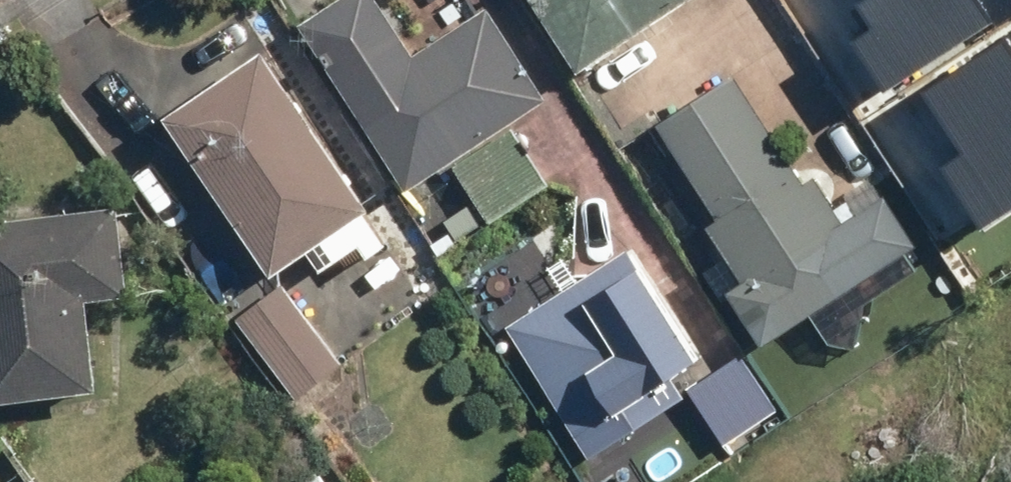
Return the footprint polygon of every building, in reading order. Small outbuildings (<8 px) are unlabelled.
[(298,33),(411,193),(551,96),(487,5),(416,54),(378,0),(346,0),(298,33)] [(577,69),(684,0),(533,0),(577,69)] [(849,4),(865,26),(842,42),(889,107),(911,92),(955,153),(939,164),(991,237),(1010,223),(1010,30),(1002,36),(976,0),(854,0),(849,4)] [(396,242),(263,53),(163,122),(274,281),(311,256),(324,275),(364,248),(371,259),(396,242)] [(765,355),(920,243),(876,183),(833,214),(730,74),(644,136),(717,235),(691,254),(765,355)] [(0,222),(0,398),(101,386),(90,300),(133,295),(123,207),(0,222)] [(703,365),(629,253),(507,332),(597,470),(680,416),(664,391),(703,365)] [(340,365),(293,303),(252,333),(299,396),(340,365)] [(319,471),(303,481),(326,481),(319,471)]
